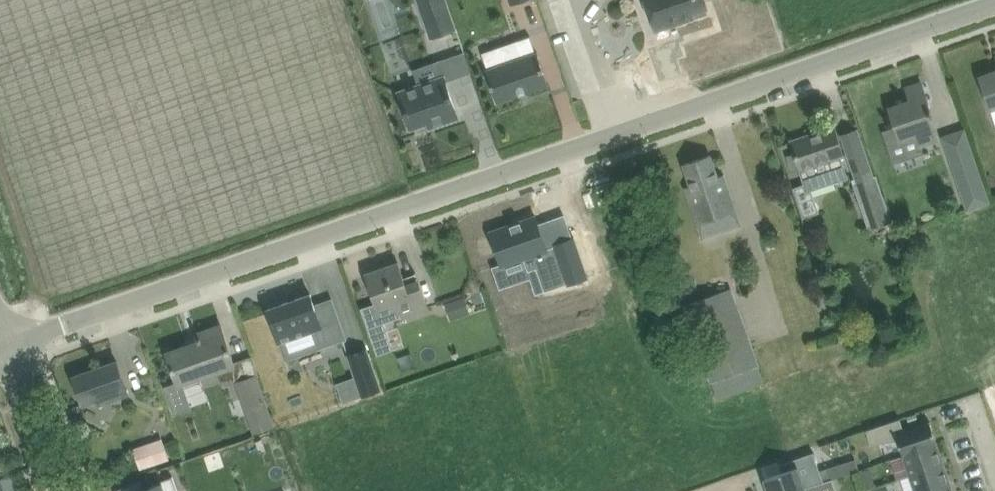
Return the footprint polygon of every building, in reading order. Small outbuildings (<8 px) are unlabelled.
[(432,37),(456,28),(447,0),(419,0),(432,37)] [(657,30),(684,21),(682,16),(708,8),(705,0),(646,0),(657,30)] [(498,101),(549,84),(538,51),(536,52),(531,36),(517,40),(523,57),(487,69),(498,101)] [(987,95),(992,110),(994,109),(994,71),(980,76),(987,95)] [(445,75),(419,84),(399,91),(412,128),(429,122),(430,126),(431,127),(432,126),(441,123),(459,117),(447,81),(445,75)] [(924,151),(922,145),(939,139),(930,113),(933,112),(929,101),(922,82),(907,87),(911,100),(906,101),(890,107),(896,126),(897,128),(884,132),(894,161),(924,151)] [(844,155),(841,145),(834,126),(792,141),(801,169),(844,155)] [(842,133),(849,153),(857,177),(853,178),(870,229),(893,221),(877,174),(873,176),(864,148),(857,128),(853,129),(842,133)] [(965,128),(945,135),(968,208),(989,201),(965,128)] [(686,187),(693,206),(698,223),(697,224),(702,240),(742,226),(731,193),(724,174),(718,176),(711,155),(684,164),(692,185),(686,187)] [(543,249),(533,216),(487,232),(499,266),(521,258),(526,271),(534,268),(542,292),(564,284),(565,285),(585,278),(570,237),(551,244),(551,246),(543,249)] [(429,307),(426,299),(419,280),(407,284),(399,262),(367,273),(378,306),(395,300),(401,317),(429,307)] [(685,305),(718,398),(764,381),(731,288),(685,305)] [(315,303),(311,293),(268,308),(286,359),(348,337),(334,297),(315,303)] [(459,317),(471,313),(465,295),(453,299),(459,317)] [(179,384),(236,364),(222,325),(197,333),(200,341),(168,352),(179,384)] [(350,355),(364,394),(383,388),(370,348),(350,355)] [(74,376),(84,404),(98,399),(99,403),(129,393),(118,361),(101,367),(74,376)] [(242,381),(236,383),(249,419),(237,423),(241,436),(253,432),(254,434),(276,426),(258,376),(242,381)] [(919,421),(916,413),(908,416),(910,424),(919,421)] [(904,429),(900,418),(867,429),(872,444),(899,440),(904,454),(938,443),(931,421),(904,429)] [(170,459),(163,438),(140,446),(134,448),(141,469),(170,459)] [(938,444),(938,443),(904,454),(911,475),(944,463),(938,444)] [(841,463),(845,475),(860,470),(856,458),(841,463)] [(916,490),(931,490),(951,484),(944,463),(911,475),(916,490)] [(814,474),(802,476),(798,466),(765,477),(770,490),(798,490),(806,488),(817,484),(814,474)] [(878,477),(875,466),(860,471),(864,482),(878,477)] [(115,490),(178,490),(173,477),(171,477),(171,478),(143,488),(140,480),(115,490)]
